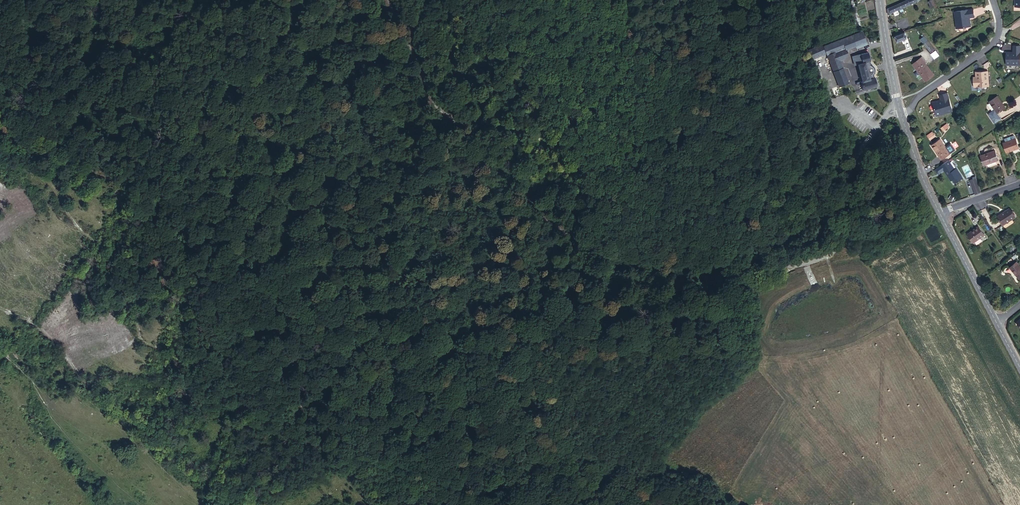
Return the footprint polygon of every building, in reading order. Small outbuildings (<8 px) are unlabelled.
[(888,9),(888,14),(920,1),(920,0),(909,0),(888,9)] [(954,13),(955,22),(959,21),(960,28),(971,27),(969,18),(976,17),(975,9),(954,13)] [(864,31),(853,35),(857,45),(858,48),(868,44),(864,31)] [(906,34),(896,37),(898,43),(908,39),(906,34)] [(846,47),(847,49),(857,45),(853,35),(843,39),(846,47)] [(827,55),(837,51),(846,47),(843,39),(824,46),(827,55)] [(928,41),(924,44),(931,52),(935,49),(928,41)] [(809,50),(813,60),(825,55),(822,45),(809,50)] [(837,51),(840,61),(845,59),(849,53),(847,49),(846,47),(837,51)] [(1005,56),(1005,67),(1019,67),(1019,59),(1019,48),(1012,48),(1012,56),(1005,56)] [(827,55),(834,72),(843,69),(840,61),(837,51),(827,55)] [(861,79),(858,80),(859,85),(862,85),(863,90),(877,86),(875,77),(870,78),(867,63),(871,62),(869,53),(852,58),(854,67),(858,65),(861,79)] [(923,57),(915,64),(928,80),(935,75),(926,63),(927,62),(923,57)] [(976,75),(976,79),(977,82),(973,82),(973,90),(990,90),(989,74),(976,75)] [(933,103),(936,114),(943,112),(943,115),(953,113),(948,93),(940,95),(941,101),(933,103)] [(1005,107),(998,97),(990,103),(995,109),(988,114),(994,122),(1000,118),(997,113),(1005,107)] [(943,132),(950,127),(947,123),(940,128),(943,132)] [(927,135),(930,141),(936,137),(933,131),(927,135)] [(1009,155),(1019,150),(1019,146),(1017,140),(1015,137),(1006,141),(1007,145),(1005,146),(1009,155)] [(932,146),(940,156),(948,150),(941,139),(932,146)] [(948,150),(940,156),(943,161),(952,154),(948,150)] [(997,152),(981,157),(985,166),(1000,161),(997,152)] [(944,171),(952,183),(954,181),(957,184),(965,179),(959,170),(956,171),(949,161),(935,171),(937,174),(939,174),(944,171)] [(981,192),(975,178),(969,180),(975,194),(981,192)] [(1006,213),(998,219),(1004,228),(1012,222),(1006,213)] [(979,228),(969,236),(975,245),(986,237),(979,228)] [(1010,269),(1019,280),(1019,279),(1019,267),(1017,263),(1010,269)]
